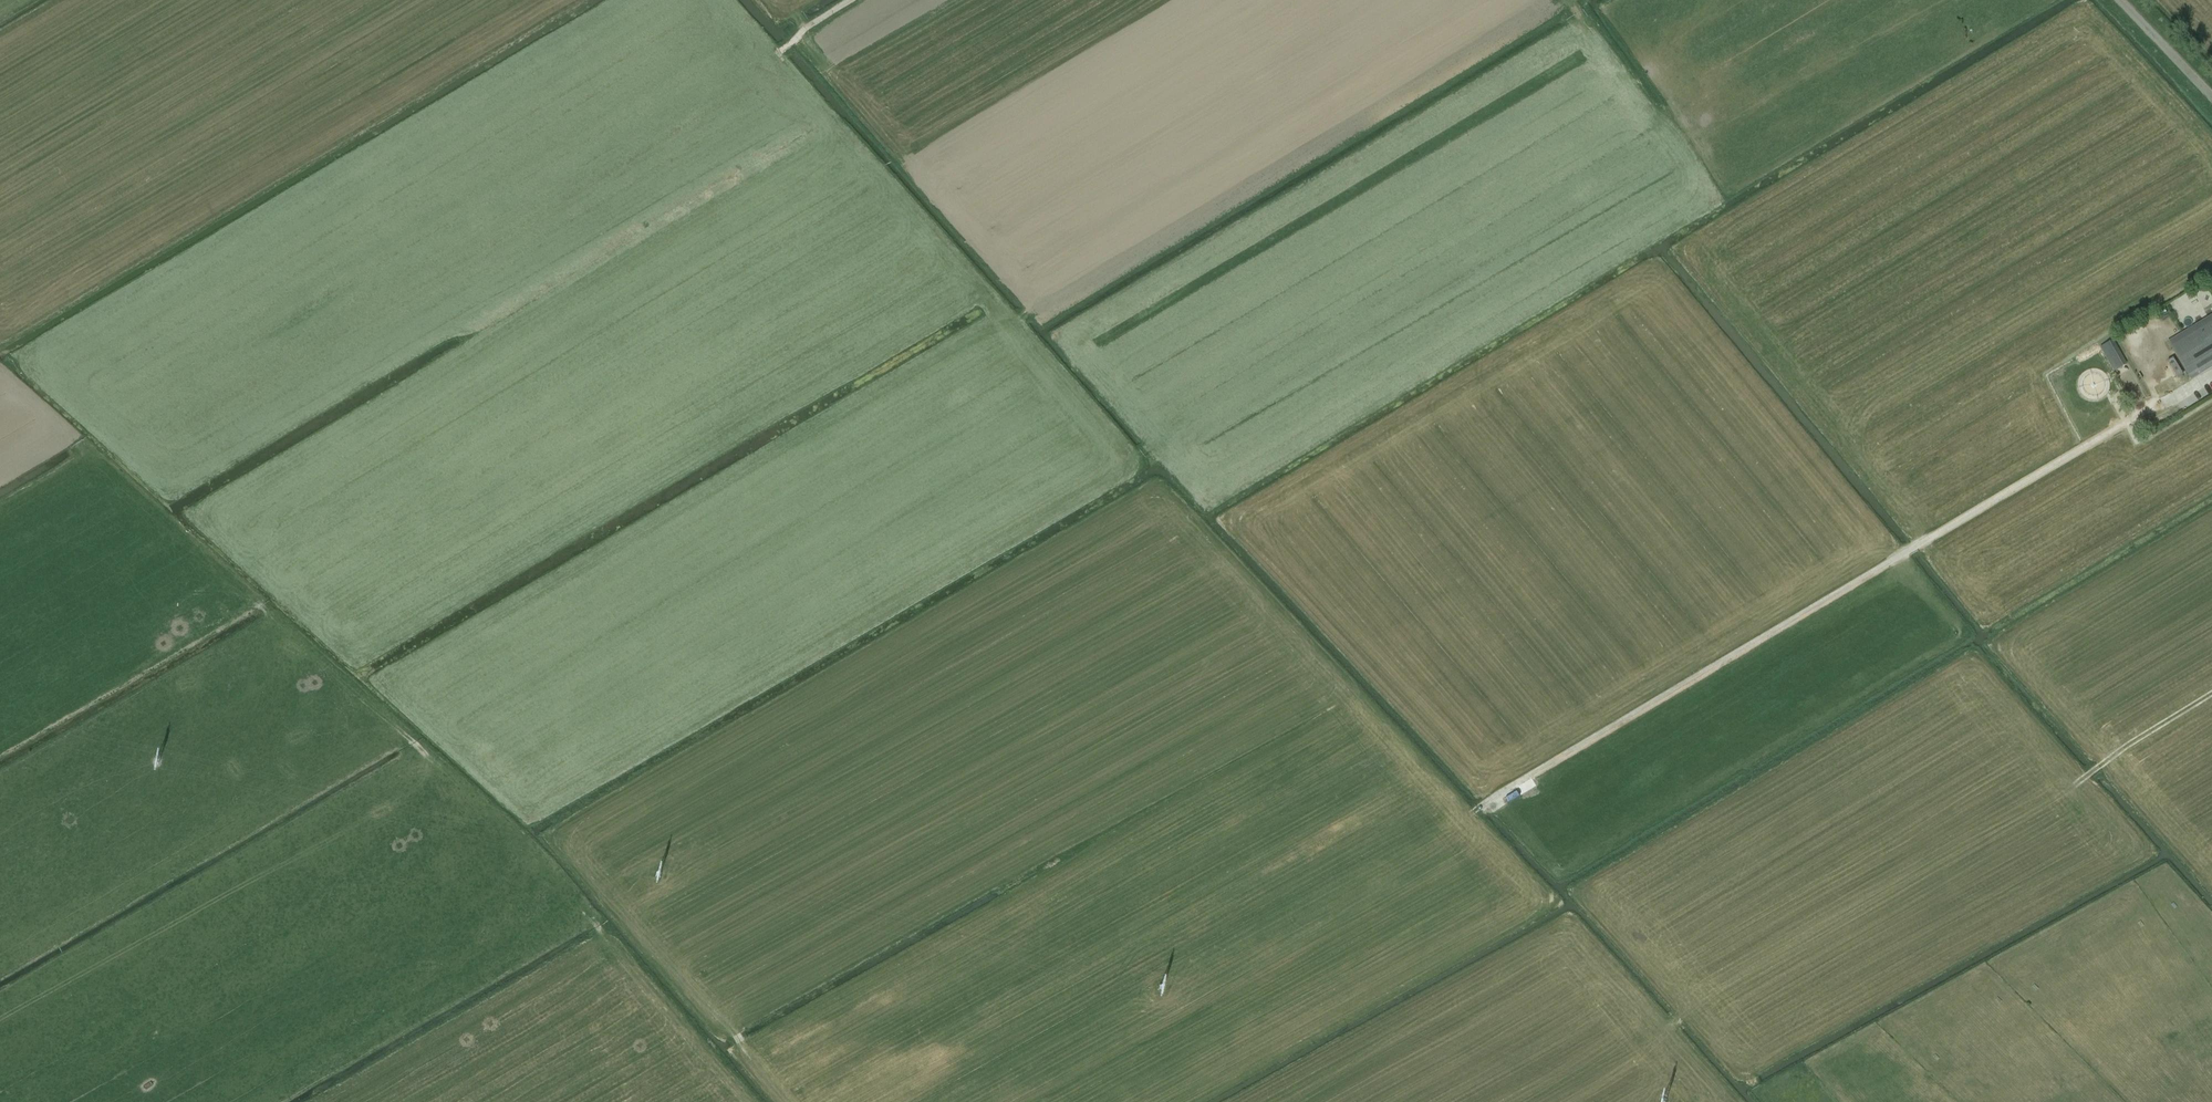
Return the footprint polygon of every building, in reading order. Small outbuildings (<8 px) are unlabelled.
[(2168,340),(2191,380),(2211,367),(2211,314),(2168,340)] [(2110,340),(2100,346),(2115,370),(2125,364),(2110,340)] [(2123,381),(2133,377),(2129,364),(2119,368),(2123,381)]
